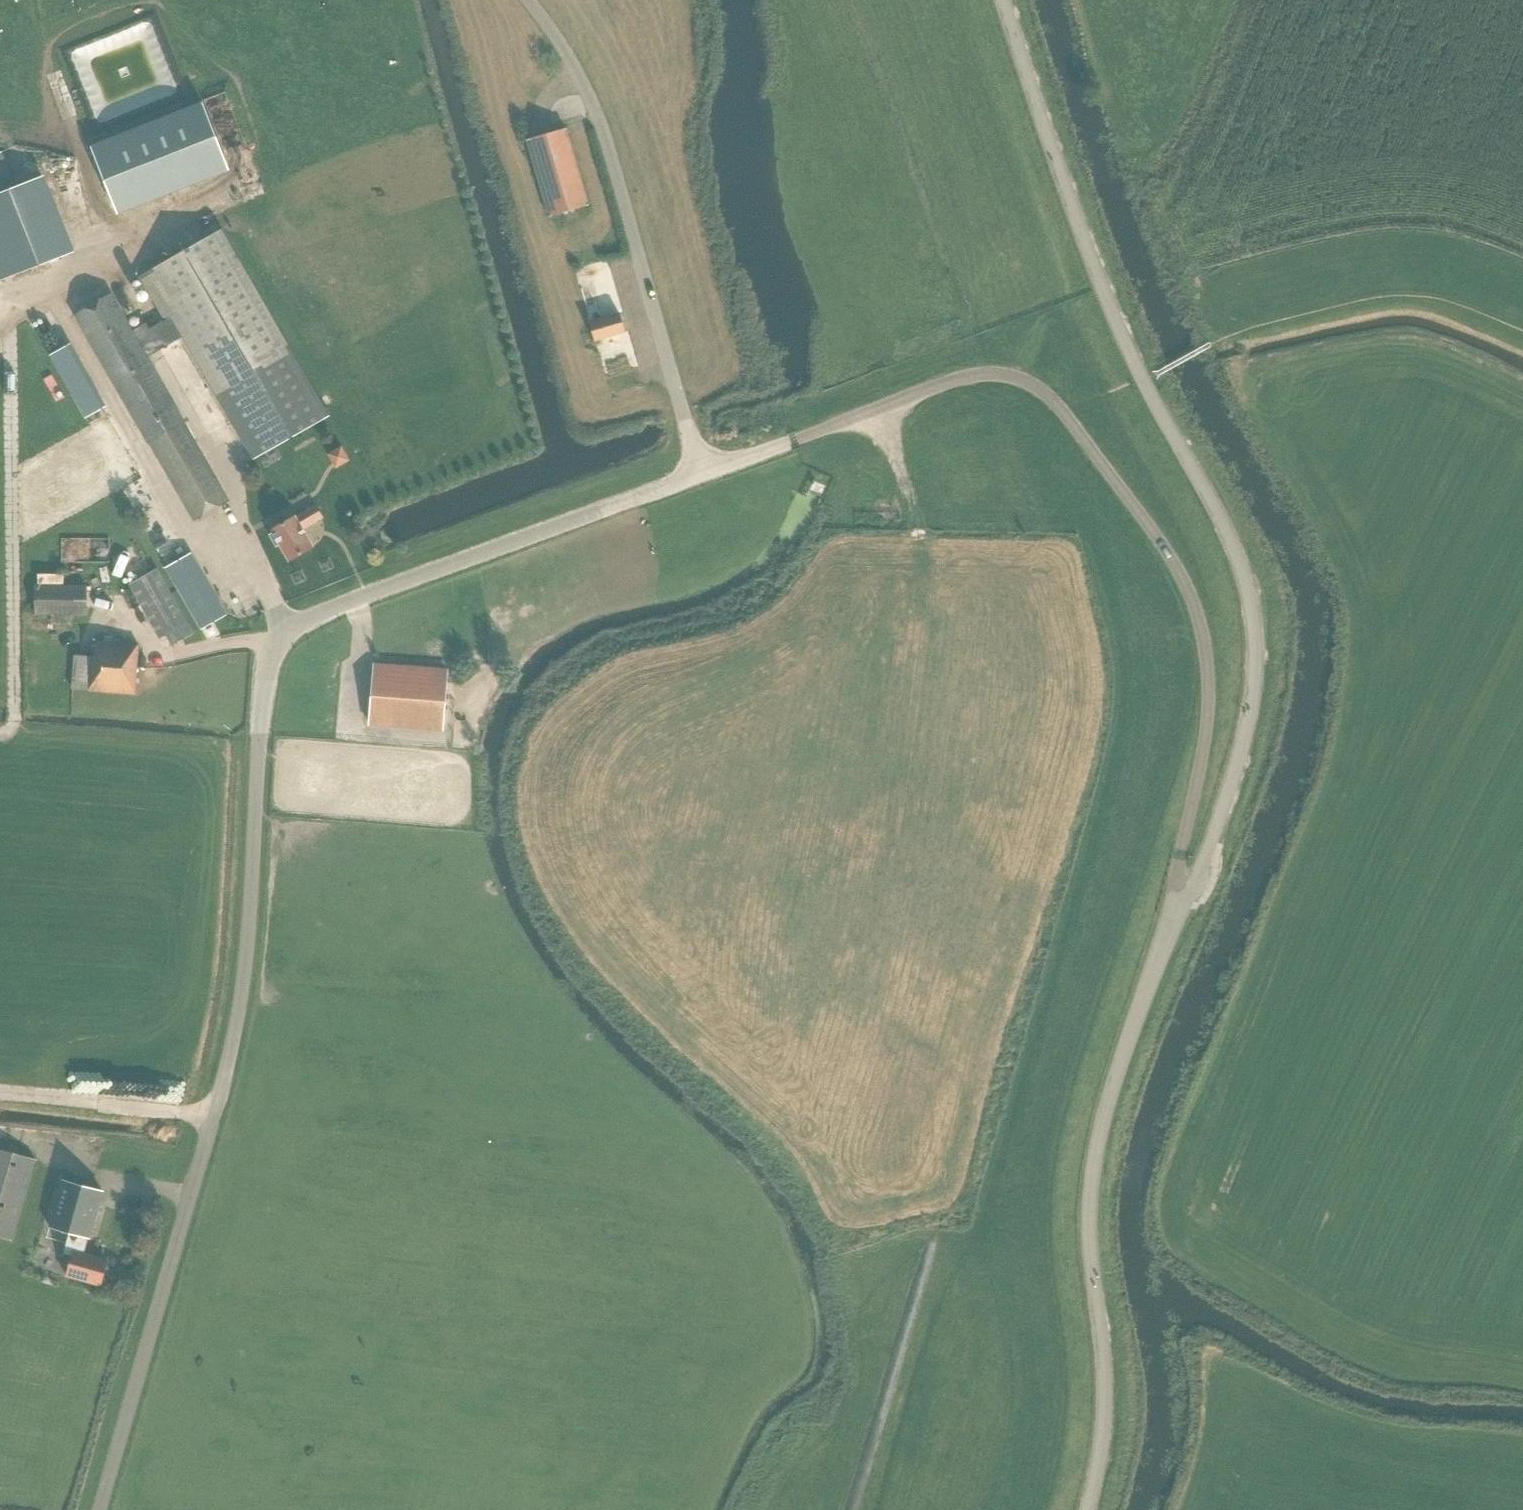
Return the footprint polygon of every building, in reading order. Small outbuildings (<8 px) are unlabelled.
[(168,108),(64,168),(99,230),(203,171),(168,108)] [(549,216),(588,205),(565,128),(527,139),(549,216)] [(0,152),(0,279),(62,254),(33,180),(15,187),(1,151),(0,152)] [(110,294),(75,313),(194,521),(228,501),(146,357),(182,337),(251,457),(327,414),(222,230),(140,276),(164,320),(149,329),(146,323),(131,331),(110,294)] [(594,340),(625,331),(619,313),(589,322),(594,340)] [(102,409),(67,346),(49,356),(84,419),(102,409)] [(345,445),(329,451),(335,467),(351,461),(345,445)] [(302,528),(322,517),(315,506),(295,517),(295,516),(271,530),(273,533),(271,535),(277,544),(279,543),(289,560),(312,547),(302,528)] [(66,556),(111,554),(111,535),(66,536),(66,556)] [(166,567),(182,595),(201,629),(226,614),(191,552),(166,567)] [(193,633),(174,600),(156,567),(128,583),(160,638),(166,634),(172,645),(193,633)] [(85,614),(85,585),(33,586),(34,624),(70,623),(70,614),(85,614)] [(138,644),(95,640),(94,657),(75,655),(72,689),(135,693),(138,644)] [(442,730),(447,671),(374,665),(369,724),(442,730)] [(0,1149),(0,1235),(13,1239),(35,1159),(0,1149)] [(72,1255),(67,1276),(100,1285),(107,1259),(83,1252),(87,1237),(89,1237),(102,1191),(62,1180),(49,1226),(70,1232),(64,1253),(72,1255)]
